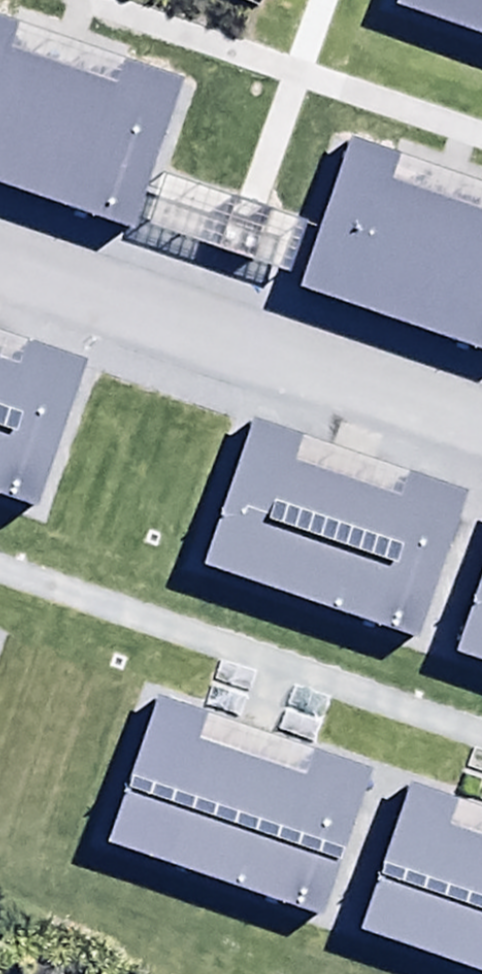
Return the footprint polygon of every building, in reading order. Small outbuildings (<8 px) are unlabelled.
[(46,318),(105,196),(0,145),(0,296),(46,318)] [(0,336),(0,496),(33,507),(81,363),(0,336)] [(471,492),(260,422),(210,573),(421,643),(471,492)] [(459,657),(481,665),(481,588),(459,657)] [(374,762),(163,692),(112,843),(323,913),(374,762)] [(412,784),(361,935),(479,973),(481,973),(481,808),(412,784)]
